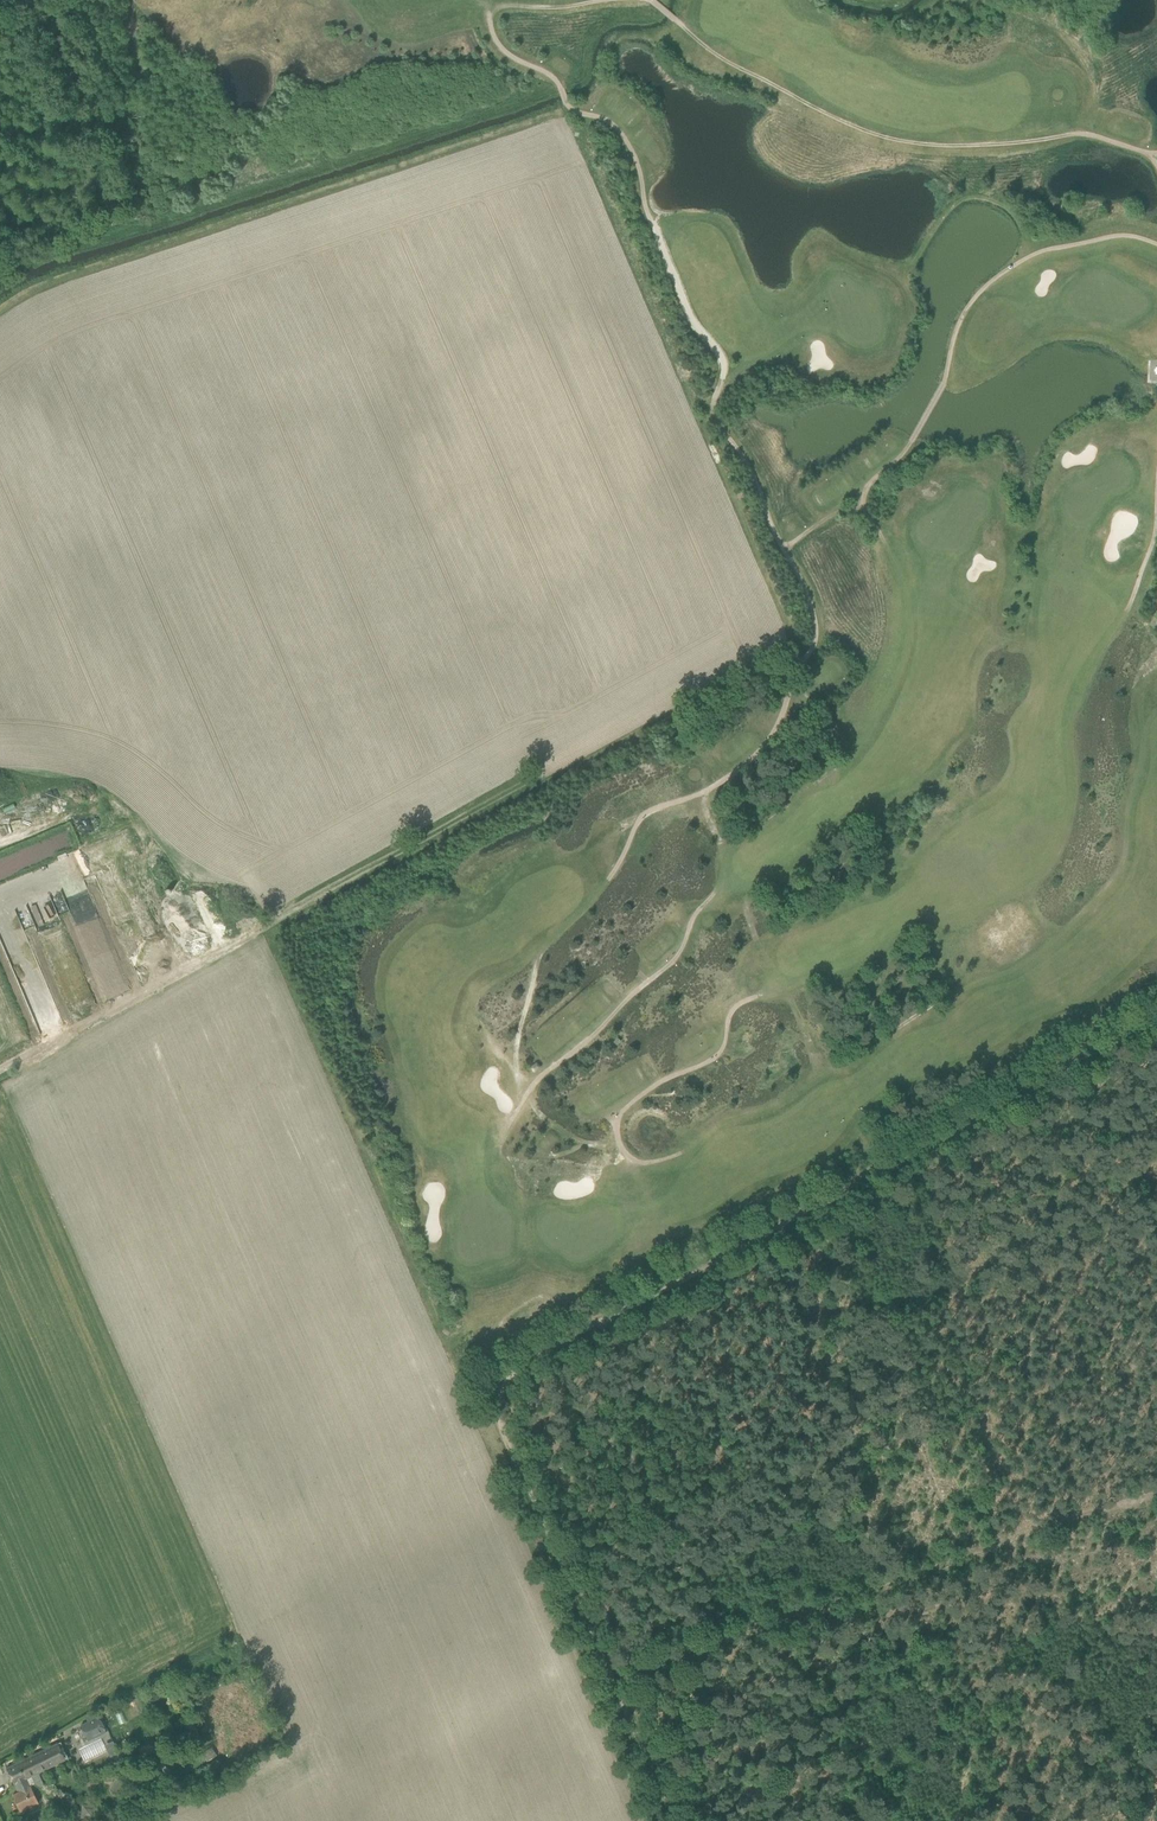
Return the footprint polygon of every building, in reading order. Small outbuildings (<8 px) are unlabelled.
[(76,862),(87,859),(85,851),(74,854),(76,862)] [(88,897),(68,901),(69,909),(90,906),(88,897)] [(106,1732),(98,1717),(80,1726),(88,1741),(106,1732)] [(187,1730),(175,1736),(179,1744),(191,1738),(190,1737),(187,1730)] [(125,1738),(115,1743),(119,1751),(129,1746),(125,1738)] [(114,1742),(107,1743),(109,1756),(116,1755),(114,1742)] [(14,1783),(26,1777),(32,1774),(68,1757),(61,1743),(18,1763),(8,1768),(14,1783)] [(212,1747),(202,1753),(207,1761),(216,1755),(212,1747)] [(19,1792),(13,1795),(20,1811),(31,1806),(38,1802),(29,1785),(35,1782),(32,1774),(26,1777),(14,1783),(15,1784),(16,1783),(19,1792)] [(117,1778),(111,1789),(117,1792),(123,1782),(117,1778)] [(69,1805),(62,1810),(69,1820),(79,1820),(69,1805)]
